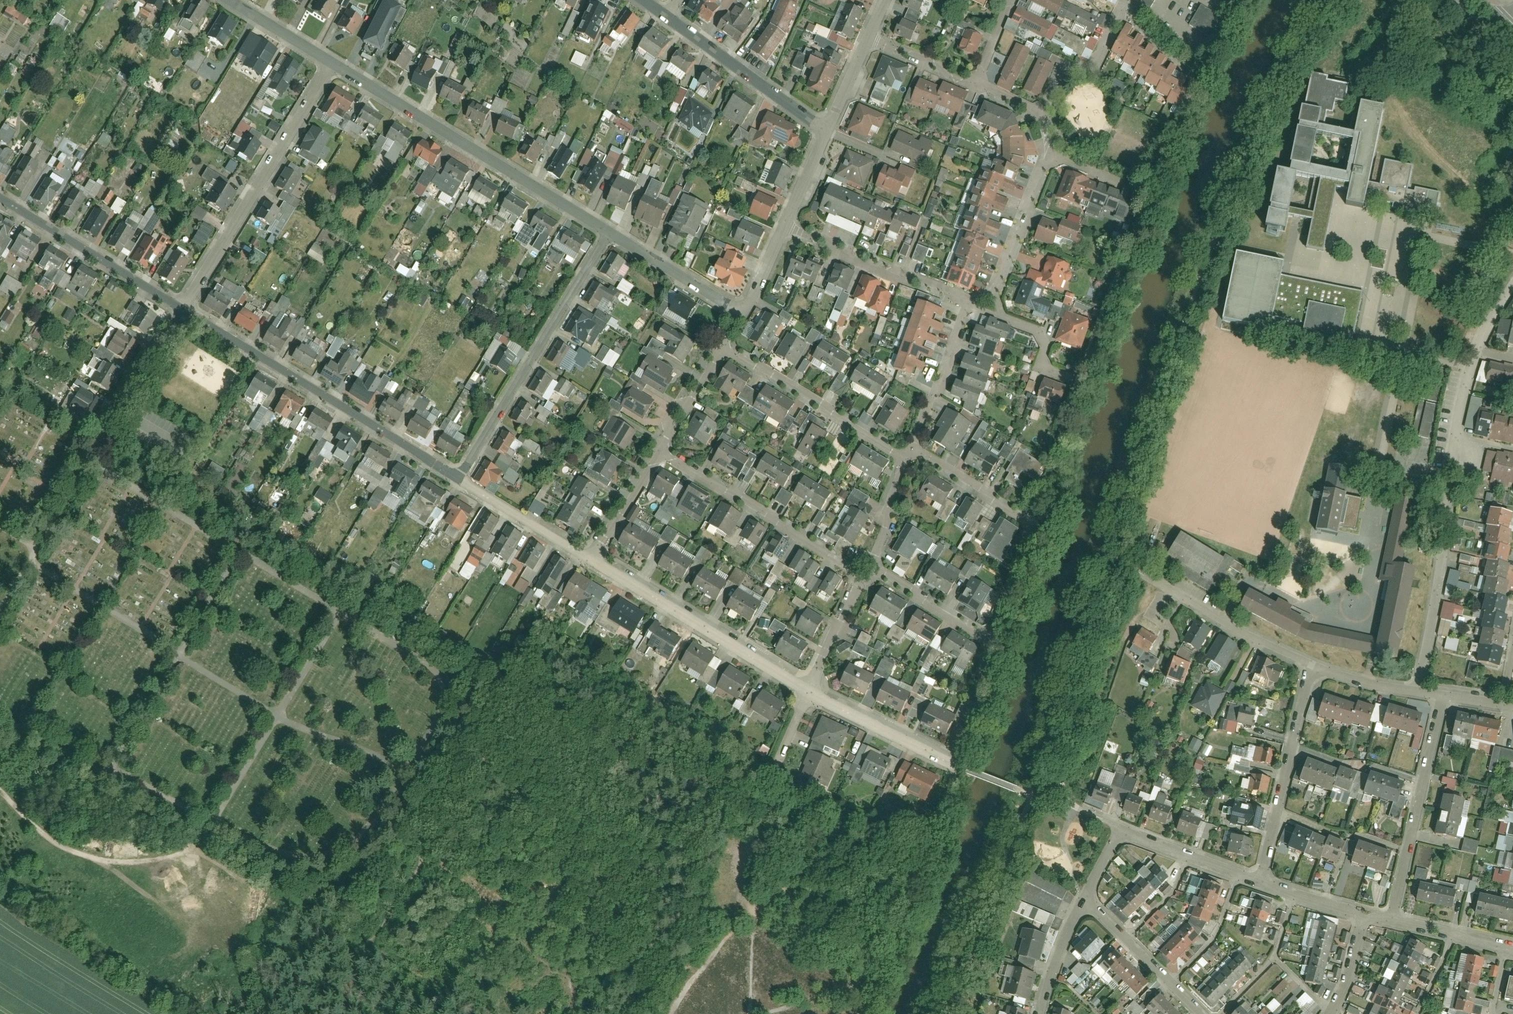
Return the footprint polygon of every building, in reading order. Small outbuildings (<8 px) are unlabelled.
[(137,13),(146,19),(151,13),(141,6),(144,2),(142,0),(139,0),(130,13),(135,17),(137,13)] [(198,0),(191,0),(181,15),(195,25),(207,6),(198,0)] [(336,4),(330,0),(316,0),(311,8),(327,18),(336,4)] [(614,0),(599,0),(589,14),(600,23),(616,1),(614,0)] [(716,0),(687,0),(685,5),(708,21),(721,4),(716,0)] [(720,5),(725,8),(730,0),(723,0),(720,5)] [(748,50),(763,61),(783,35),(796,7),(780,0),(778,0),(768,24),(748,50)] [(910,43),(917,27),(915,26),(920,15),(918,14),(925,0),(904,0),(900,8),(908,12),(904,22),(901,21),(894,37),(910,43)] [(1028,2),(1057,16),(1063,3),(1058,0),(1029,0),(1028,2)] [(1140,3),(1150,9),(1155,0),(1142,0),(1140,3)] [(863,11),(845,2),(833,27),(851,36),(863,11)] [(1052,26),(1027,14),(1030,8),(1019,3),(1010,21),(1008,20),(1003,31),(1015,37),(1020,28),(1045,40),(1052,26)] [(737,43),(755,18),(737,5),(718,30),(737,43)] [(1102,15),(1100,20),(1071,6),(1064,21),(1093,35),(1097,26),(1105,30),(1110,19),(1102,15)] [(1215,41),(1226,20),(1201,6),(1189,27),(1215,41)] [(353,35),(362,21),(345,10),(336,24),(353,35)] [(48,27),(61,35),(70,20),(56,12),(48,27)] [(222,40),(234,23),(221,13),(209,31),(222,40)] [(656,64),(670,43),(627,13),(613,35),(626,44),(634,33),(645,41),(638,52),(656,64)] [(957,51),(975,58),(983,38),(974,34),(976,29),(957,21),(954,28),(964,32),(957,51)] [(818,47),(820,42),(825,44),(830,31),(809,22),(805,31),(810,33),(806,42),(818,47)] [(378,50),(387,37),(371,26),(362,39),(378,50)] [(1132,30),(1126,26),(1111,54),(1124,60),(1122,64),(1134,70),(1132,73),(1145,80),(1144,84),(1156,90),(1155,94),(1168,100),(1166,103),(1180,110),(1189,93),(1182,89),(1188,78),(1182,75),(1178,83),(1171,79),(1177,69),(1170,65),(1166,73),(1159,69),(1165,59),(1160,56),(1156,64),(1149,60),(1155,50),(1148,47),(1145,54),(1138,50),(1143,41),(1137,37),(1134,43),(1126,40),(1132,30)] [(1091,39),(1088,44),(1058,30),(1052,41),(1083,55),(1086,50),(1093,53),(1098,42),(1091,39)] [(259,38),(248,54),(265,66),(276,50),(259,38)] [(414,54),(397,44),(388,59),(405,69),(414,54)] [(809,54),(802,69),(830,82),(844,52),(828,44),(820,59),(809,54)] [(997,88),(1011,94),(1033,46),(1027,44),(1025,49),(1017,45),(997,88)] [(693,62),(674,46),(661,61),(681,77),(693,62)] [(203,56),(191,48),(177,69),(189,77),(203,56)] [(1041,50),(1023,91),(1039,98),(1054,67),(1048,64),(1052,55),(1041,50)] [(575,51),(570,62),(581,67),(586,56),(575,51)] [(280,91),(297,65),(283,55),(266,81),(280,91)] [(436,62),(424,55),(410,78),(426,89),(435,74),(430,71),(436,62)] [(902,84),(909,69),(882,57),(872,81),(878,84),(874,92),(887,98),(895,81),(902,84)] [(309,74),(299,67),(286,87),(296,94),(309,74)] [(704,97),(718,80),(703,67),(688,86),(695,92),(691,98),(678,91),(670,105),(694,116),(703,99),(704,97)] [(1429,191),(1415,188),(1414,192),(1407,191),(1411,167),(1385,162),(1380,185),(1367,182),(1381,110),(1360,106),(1354,135),(1324,129),(1327,114),(1333,115),(1336,103),(1345,104),(1348,87),(1329,84),(1330,79),(1310,75),(1301,120),(1291,174),(1277,171),(1265,229),(1284,232),(1287,217),(1304,220),(1292,279),(1280,276),(1283,264),(1236,255),(1223,322),(1269,331),(1272,318),(1305,325),(1303,335),(1339,342),(1341,332),(1354,335),(1362,294),(1362,293),(1298,280),(1304,250),(1323,254),(1336,189),(1347,192),(1345,204),(1362,207),(1366,188),(1380,190),(1378,200),(1394,203),(1393,208),(1425,214),(1429,191)] [(455,104),(465,88),(448,77),(438,93),(455,104)] [(943,84),(941,88),(920,80),(915,91),(909,89),(905,101),(933,112),(935,106),(966,118),(971,106),(964,103),(967,93),(943,84)] [(752,102),(734,86),(723,100),(717,106),(736,121),(752,102)] [(345,118),(357,101),(336,87),(327,101),(339,109),(329,124),(352,140),(360,128),(345,118)] [(491,111),(476,100),(465,114),(480,125),(491,111)] [(940,277),(968,288),(989,236),(996,239),(1001,227),(988,222),(992,211),(1004,215),(1009,202),(995,197),(998,190),(1012,195),(1025,161),(1012,114),(981,102),(973,123),(994,131),(1001,156),(999,163),(992,160),(987,171),(981,169),(940,277)] [(384,117),(364,104),(355,118),(375,131),(384,117)] [(886,118),(860,106),(847,131),(853,134),(851,138),(865,145),(874,127),(880,130),(886,118)] [(268,115),(270,111),(261,107),(259,112),(268,115)] [(796,122),(758,112),(750,138),(789,148),(796,122)] [(503,115),(494,130),(516,142),(524,127),(503,115)] [(628,135),(634,128),(620,116),(614,123),(628,135)] [(275,133),(279,126),(270,121),(266,128),(275,133)] [(392,166),(412,133),(393,121),(384,136),(397,143),(385,162),(392,166)] [(0,128),(0,141),(6,145),(16,132),(3,123),(0,128)] [(300,141),(297,149),(309,157),(322,161),(328,153),(329,150),(324,147),(328,136),(323,135),(312,128),(308,127),(300,141)] [(246,160),(259,140),(245,131),(232,151),(246,160)] [(922,172),(932,144),(898,131),(891,152),(911,159),(908,167),(922,172)] [(102,133),(96,143),(106,148),(111,138),(102,133)] [(535,163),(547,146),(531,136),(520,152),(535,163)] [(435,161),(442,151),(420,137),(413,147),(435,161)] [(39,153),(29,147),(8,180),(18,187),(39,153)] [(9,156),(0,150),(0,169),(9,156)] [(874,163),(847,151),(834,180),(847,186),(849,182),(862,188),(874,163)] [(56,161),(61,164),(65,156),(60,153),(56,161)] [(574,162),(560,153),(549,169),(563,179),(574,162)] [(472,170),(452,157),(446,167),(466,180),(472,170)] [(576,181),(592,193),(609,171),(593,159),(576,181)] [(223,170),(232,174),(237,164),(228,160),(223,170)] [(780,191),(789,171),(771,163),(762,183),(780,191)] [(653,164),(648,175),(655,178),(660,168),(653,164)] [(59,170),(51,166),(33,194),(49,204),(55,194),(47,189),(59,170)] [(290,166),(281,180),(293,187),(302,174),(290,166)] [(876,187),(898,196),(902,187),(908,190),(916,172),(901,166),(898,173),(897,174),(884,168),(876,187)] [(935,186),(942,188),(948,171),(941,168),(935,186)] [(1127,219),(1135,198),(1067,171),(1056,199),(1080,208),(1082,202),(1127,219)] [(493,195),(500,185),(481,173),(474,183),(493,195)] [(95,199),(102,182),(97,179),(95,183),(87,179),(83,188),(76,185),(73,189),(95,199)] [(625,213),(636,190),(618,181),(607,204),(625,213)] [(231,192),(217,182),(202,202),(216,212),(231,192)] [(675,185),(668,203),(674,205),(680,187),(675,185)] [(865,224),(873,204),(829,185),(819,210),(851,224),(853,219),(865,224)] [(72,219),(84,198),(71,190),(58,211),(72,219)] [(528,203),(507,190),(495,209),(516,222),(528,203)] [(107,206),(112,195),(106,191),(101,203),(107,206)] [(705,201),(687,193),(668,241),(682,246),(688,231),(693,232),(705,201)] [(767,220),(775,199),(762,194),(758,204),(749,200),(744,211),(767,220)] [(669,208),(644,195),(633,215),(658,228),(669,208)] [(108,210),(117,215),(124,203),(115,198),(108,210)] [(924,215),(929,218),(937,201),(931,198),(924,215)] [(281,210),(265,199),(254,216),(270,226),(281,210)] [(421,217),(427,203),(420,201),(414,214),(421,217)] [(195,206),(190,216),(200,222),(206,212),(195,206)] [(96,235),(108,216),(94,207),(82,226),(96,235)] [(547,236),(557,222),(536,208),(527,222),(547,236)] [(898,212),(896,216),(873,208),(865,228),(874,231),(877,221),(891,226),(889,232),(898,236),(902,226),(916,231),(920,220),(898,212)] [(140,212),(131,225),(147,236),(156,223),(140,212)] [(0,215),(0,244),(14,224),(0,215)] [(755,250),(763,232),(736,220),(728,238),(755,250)] [(1059,226),(1041,220),(1034,240),(1051,246),(1054,238),(1072,245),(1078,228),(1061,222),(1059,226)] [(122,251),(133,233),(120,224),(109,242),(122,251)] [(208,231),(197,224),(186,241),(197,248),(208,231)] [(940,234),(942,227),(931,224),(929,230),(940,234)] [(585,239),(567,227),(558,241),(576,253),(585,239)] [(39,242),(20,229),(8,249),(26,261),(39,242)] [(882,246),(885,235),(878,233),(876,245),(882,246)] [(158,246),(144,237),(131,257),(145,266),(158,246)] [(69,257),(49,244),(40,258),(60,271),(69,257)] [(306,255),(322,265),(329,254),(312,244),(306,255)] [(902,244),(899,255),(907,257),(909,245),(902,244)] [(911,259),(923,263),(928,249),(916,245),(911,259)] [(625,261),(611,250),(598,267),(612,278),(625,261)] [(689,264),(693,255),(687,253),(683,261),(689,264)] [(185,263),(172,254),(158,274),(171,283),(185,263)] [(725,262),(722,260),(711,275),(727,287),(738,273),(733,269),(739,261),(731,254),(725,262)] [(803,260),(788,258),(785,275),(801,278),(802,271),(814,273),(816,257),(803,256),(803,260)] [(1048,258),(1041,275),(1031,271),(1016,305),(1037,313),(1046,285),(1061,291),(1071,268),(1048,258)] [(101,276),(82,263),(69,282),(88,296),(101,276)] [(851,272),(829,264),(823,280),(845,288),(851,272)] [(0,282),(0,287),(15,298),(25,283),(8,271),(0,282)] [(772,290),(778,293),(784,279),(778,276),(772,290)] [(877,284),(857,276),(849,297),(868,304),(867,309),(884,315),(891,297),(874,291),(877,284)] [(37,285),(46,290),(50,281),(41,277),(37,285)] [(608,289),(593,279),(580,297),(595,308),(608,289)] [(106,288),(115,291),(117,284),(109,281),(106,288)] [(214,285),(203,302),(223,315),(234,298),(214,285)] [(812,286),(807,298),(814,302),(820,289),(812,286)] [(53,297),(59,300),(63,292),(57,289),(53,297)] [(1070,292),(1069,294),(1065,293),(1062,305),(1072,308),(1075,293),(1070,292)] [(687,321),(697,305),(677,293),(667,308),(687,321)] [(456,306),(464,310),(470,300),(463,296),(456,306)] [(16,317),(21,309),(9,303),(5,310),(16,317)] [(931,310),(910,303),(890,363),(910,370),(911,367),(921,370),(923,364),(913,360),(916,352),(926,356),(929,349),(918,346),(921,339),(931,342),(934,335),(923,332),(926,324),(936,328),(939,321),(928,317),(931,310)] [(155,315),(140,305),(127,324),(142,334),(155,315)] [(257,317),(242,307),(233,321),(248,331),(257,317)] [(69,322),(74,314),(67,309),(62,317),(69,322)] [(762,350),(780,320),(764,310),(746,341),(762,350)] [(0,320),(0,328),(6,331),(13,315),(4,311),(0,320)] [(592,320),(578,311),(567,329),(581,338),(592,320)] [(1055,342),(1075,351),(1085,319),(1066,312),(1055,342)] [(1503,315),(1499,332),(1508,335),(1505,345),(1512,347),(1512,318),(1503,315)] [(872,345),(879,346),(885,318),(878,317),(872,345)] [(983,393),(1000,343),(1003,344),(1009,325),(986,317),(982,330),(971,326),(964,347),(974,351),(972,355),(962,352),(956,370),(966,374),(963,385),(949,380),(944,396),(961,401),(958,410),(972,415),(980,392),(983,393)] [(280,350),(289,334),(269,322),(260,338),(280,350)] [(667,324),(662,333),(677,343),(672,352),(682,358),(695,336),(687,331),(684,335),(667,324)] [(807,343),(787,330),(773,352),(793,364),(807,343)] [(125,361),(137,345),(122,333),(110,349),(125,361)] [(333,336),(325,356),(333,359),(341,339),(333,336)] [(321,350),(300,338),(289,356),(310,369),(321,350)] [(846,355),(817,338),(808,354),(837,371),(846,355)] [(559,368),(571,349),(557,340),(545,359),(559,368)] [(505,372),(516,354),(500,344),(489,362),(505,372)] [(600,362),(608,349),(603,345),(595,358),(600,362)] [(584,368),(590,354),(577,348),(570,362),(584,368)] [(607,378),(620,356),(608,349),(601,363),(607,367),(602,375),(607,378)] [(329,363),(321,377),(340,388),(356,360),(344,353),(336,367),(329,363)] [(669,369),(647,355),(639,368),(640,368),(645,371),(641,377),(663,391),(671,379),(665,375),(669,369)] [(797,370),(803,374),(810,363),(803,359),(797,370)] [(719,360),(703,386),(719,396),(729,382),(732,384),(726,393),(778,428),(792,407),(760,386),(754,396),(742,388),(748,379),(719,360)] [(887,379),(857,362),(848,377),(878,395),(887,379)] [(121,372),(107,363),(95,380),(109,390),(121,372)] [(1435,418),(1443,368),(1426,365),(1420,400),(1418,400),(1415,419),(1413,419),(1410,436),(1434,440),(1437,419),(1435,418)] [(1491,381),(1512,381),(1512,368),(1491,368),(1491,381)] [(540,398),(553,378),(538,370),(526,389),(540,398)] [(272,383),(252,371),(238,395),(246,399),(250,392),(262,400),(272,383)] [(841,397),(847,385),(843,383),(846,377),(838,373),(829,391),(841,397)] [(377,391),(357,378),(348,392),(368,405),(377,391)] [(1058,401),(1063,385),(1042,378),(1036,393),(1058,401)] [(564,380),(557,393),(568,399),(576,387),(564,380)] [(1031,393),(1035,384),(1029,381),(1024,390),(1031,393)] [(386,392),(393,393),(396,384),(388,382),(386,392)] [(652,401),(630,387),(619,404),(641,418),(652,401)] [(304,400),(285,388),(276,403),(296,414),(304,400)] [(102,402),(88,393),(77,409),(91,419),(102,402)] [(447,418),(455,423),(469,398),(461,394),(447,418)] [(386,395),(377,408),(395,421),(405,408),(386,395)] [(536,406),(522,397),(510,415),(525,424),(536,406)] [(903,406),(887,397),(872,422),(888,431),(903,406)] [(543,408),(540,407),(534,417),(543,423),(554,405),(547,401),(543,408)] [(872,417),(878,406),(872,403),(866,414),(872,417)] [(947,454),(969,418),(947,404),(924,440),(947,454)] [(1512,442),(1512,413),(1473,404),(1470,419),(1465,418),(1464,431),(1512,442)] [(247,427),(260,435),(273,415),(259,406),(247,427)] [(332,419),(314,407),(300,429),(318,441),(332,419)] [(718,420),(702,409),(687,433),(703,443),(718,420)] [(828,429),(801,413),(794,426),(805,432),(794,451),(810,460),(828,429)] [(434,425),(414,414),(406,428),(426,439),(434,425)] [(606,418),(594,437),(619,453),(631,434),(606,418)] [(345,462),(360,436),(342,424),(330,443),(323,439),(304,469),(313,475),(327,451),(345,462)] [(506,456),(518,435),(502,426),(490,446),(506,456)] [(461,444),(444,432),(435,445),(453,457),(461,444)] [(389,453),(366,439),(358,452),(380,466),(389,453)] [(745,456),(720,441),(710,456),(735,472),(745,456)] [(995,458),(969,442),(958,461),(984,476),(995,458)] [(885,461),(859,444),(848,461),(874,478),(885,461)] [(1491,448),(1484,484),(1512,490),(1512,453),(1491,448)] [(620,462),(602,451),(590,471),(607,482),(620,462)] [(1041,467),(1014,451),(996,481),(1012,490),(1020,475),(1032,482),(1041,467)] [(791,470),(762,452),(751,469),(780,487),(791,470)] [(500,465),(485,455),(472,474),(488,484),(500,465)] [(418,474),(396,461),(388,474),(399,480),(393,491),(404,497),(418,474)] [(210,463),(206,470),(219,478),(223,470),(210,463)] [(677,476),(661,465),(649,483),(666,494),(677,476)] [(383,479),(361,466),(356,474),(378,488),(383,479)] [(1345,470),(1330,467),(1316,533),(1336,538),(1345,495),(1340,493),(1345,470)] [(571,529),(598,485),(577,472),(567,489),(572,492),(556,519),(571,529)] [(827,492),(796,474),(787,490),(818,508),(827,492)] [(947,489),(925,476),(914,495),(936,508),(947,489)] [(446,492),(424,478),(416,491),(439,504),(446,492)] [(708,495),(690,484),(677,506),(695,516),(708,495)] [(318,488),(313,498),(326,504),(331,494),(318,488)] [(774,501),(785,507),(792,495),(781,488),(774,501)] [(536,502),(548,510),(554,500),(543,492),(536,502)] [(475,509),(452,495),(444,508),(468,522),(475,509)] [(978,509),(961,498),(950,516),(966,527),(978,509)] [(527,510),(538,518),(545,508),(533,500),(527,510)] [(741,514),(724,502),(709,525),(726,536),(741,514)] [(865,516),(849,506),(832,534),(848,543),(865,516)] [(1411,511),(1394,507),(1379,582),(1386,584),(1376,634),(1302,619),(1245,590),(1236,608),(1293,638),(1399,658),(1417,566),(1401,563),(1411,511)] [(404,515),(417,522),(421,515),(407,508),(404,515)] [(432,519),(440,522),(444,512),(436,509),(432,519)] [(487,543),(501,520),(486,511),(472,533),(487,543)] [(817,527),(824,515),(818,511),(811,523),(817,527)] [(1503,625),(1508,511),(1492,511),(1482,660),(1496,660),(1503,625)] [(1015,525),(1001,517),(982,554),(996,562),(1015,525)] [(764,527),(750,518),(739,534),(753,544),(764,527)] [(656,541),(626,522),(614,541),(644,560),(656,541)] [(931,540),(908,525),(892,550),(906,559),(914,547),(923,553),(931,540)] [(509,560),(524,536),(509,526),(493,550),(509,560)] [(1223,557),(1178,531),(1161,559),(1207,586),(1223,557)] [(788,542),(773,533),(762,552),(777,561),(788,542)] [(547,550),(534,541),(524,558),(536,566),(547,550)] [(812,553),(797,544),(784,564),(794,570),(790,576),(804,584),(818,562),(810,557),(812,553)] [(475,545),(458,574),(469,580),(478,565),(485,569),(489,562),(499,568),(503,561),(475,545)] [(689,562),(664,547),(654,564),(678,579),(689,562)] [(569,563),(553,553),(539,574),(555,584),(569,563)] [(1459,561),(1475,563),(1476,558),(1460,555),(1459,561)] [(388,571),(394,574),(399,564),(394,561),(388,571)] [(943,596),(954,579),(929,564),(919,580),(943,596)] [(841,573),(830,567),(816,589),(827,596),(841,573)] [(721,582),(699,568),(688,586),(711,600),(721,582)] [(501,581),(507,583),(511,572),(506,569),(501,581)] [(1457,587),(1458,572),(1447,571),(1445,595),(1450,596),(1451,587),(1457,587)] [(373,590),(379,578),(366,572),(361,584),(373,590)] [(607,592),(575,573),(563,593),(592,611),(588,617),(613,632),(619,623),(634,633),(644,616),(617,599),(610,612),(599,605),(607,592)] [(522,594),(529,584),(520,578),(514,588),(522,594)] [(984,588),(968,578),(955,599),(972,609),(984,588)] [(907,605),(876,587),(866,606),(896,623),(907,605)] [(756,603),(733,589),(722,607),(745,620),(756,603)] [(1443,602),(1436,633),(1447,636),(1449,626),(1460,629),(1461,624),(1451,621),(1453,614),(1462,616),(1464,606),(1443,602)] [(822,615),(803,604),(792,623),(811,634),(822,615)] [(940,624),(911,608),(901,627),(929,643),(940,624)] [(671,656),(682,638),(653,619),(641,638),(671,656)] [(760,620),(759,628),(767,629),(769,621),(760,620)] [(904,630),(891,623),(882,639),(895,646),(904,630)] [(1209,631),(1196,623),(1163,678),(1179,688),(1197,658),(1194,656),(1209,631)] [(1160,636),(1142,625),(1132,641),(1150,653),(1160,636)] [(795,660),(807,640),(785,626),(772,646),(795,660)] [(974,645),(944,628),(933,646),(964,664),(974,645)] [(868,634),(858,629),(845,653),(862,662),(870,648),(863,645),(868,634)] [(1240,648),(1223,638),(1209,661),(1226,671),(1240,648)] [(937,650),(925,643),(914,662),(926,669),(937,650)] [(708,693),(711,687),(734,700),(747,676),(725,664),(720,673),(709,667),(715,657),(695,644),(684,661),(702,673),(694,686),(708,693)] [(882,657),(874,675),(886,680),(894,662),(882,657)] [(1285,668),(1262,657),(1250,681),(1273,692),(1285,668)] [(871,675),(843,661),(833,680),(861,695),(871,675)] [(1241,670),(1236,685),(1242,687),(1247,672),(1241,670)] [(907,692),(880,679),(870,700),(897,713),(907,692)] [(1227,696),(1204,683),(1191,705),(1214,718),(1227,696)] [(778,706),(750,690),(738,711),(749,717),(752,711),(770,721),(778,706)] [(1374,723),(1418,734),(1423,715),(1392,706),(1391,710),(1351,699),(1350,702),(1317,693),(1310,718),(1339,726),(1340,721),(1372,729),(1374,723)] [(951,713),(924,701),(915,720),(943,732),(951,713)] [(1256,711),(1230,702),(1221,731),(1235,735),(1239,724),(1251,728),(1256,711)] [(804,750),(793,771),(820,785),(832,761),(820,755),(825,745),(836,751),(845,734),(837,730),(841,724),(822,714),(813,732),(806,728),(797,746),(804,750)] [(1501,745),(1505,725),(1454,714),(1450,734),(1501,745)] [(1193,738),(1188,748),(1197,752),(1202,742),(1193,738)] [(1272,767),(1277,747),(1262,743),(1261,748),(1257,763),(1272,767)] [(764,758),(769,750),(762,745),(757,753),(764,758)] [(1488,747),(1486,762),(1512,767),(1512,751),(1488,747)] [(889,760),(867,748),(856,768),(877,780),(889,760)] [(1032,765),(1035,754),(1025,750),(1022,761),(1032,765)] [(1194,769),(1202,770),(1203,761),(1196,759),(1194,769)] [(1373,778),(1307,759),(1301,780),(1350,795),(1350,792),(1401,807),(1407,784),(1374,774),(1373,778)] [(939,775),(907,761),(901,774),(919,782),(917,787),(931,793),(939,775)] [(1131,790),(1137,775),(1113,765),(1107,781),(1131,790)] [(1271,776),(1257,772),(1252,789),(1266,793),(1271,776)] [(1109,806),(1116,790),(1097,782),(1091,799),(1109,806)] [(1138,815),(1144,800),(1127,794),(1121,808),(1138,815)] [(1457,836),(1465,800),(1446,796),(1438,832),(1457,836)] [(1168,826),(1175,810),(1155,802),(1148,818),(1168,826)] [(1265,806),(1250,802),(1243,822),(1259,827),(1265,806)] [(1209,839),(1215,822),(1184,810),(1178,828),(1209,839)] [(1298,830),(1292,849),(1340,863),(1344,849),(1355,852),(1352,861),(1389,872),(1394,854),(1324,833),(1323,837),(1298,830)] [(1250,855),(1254,838),(1238,835),(1235,852),(1250,855)] [(1475,854),(1478,842),(1463,838),(1460,851),(1475,854)] [(1121,868),(1124,865),(1117,858),(1114,861),(1121,868)] [(1169,876),(1154,862),(1128,890),(1121,898),(1135,911),(1142,904),(1169,876)] [(1425,880),(1428,870),(1416,867),(1414,877),(1425,880)] [(1510,871),(1494,868),(1492,882),(1503,883),(1501,899),(1512,901),(1512,886),(1508,885),(1510,871)] [(1024,870),(1019,883),(1058,901),(1064,889),(1024,870)] [(1455,891),(1474,893),(1475,881),(1456,879),(1455,891)] [(1214,884),(1200,880),(1188,919),(1162,947),(1175,960),(1199,930),(1214,884)] [(1457,910),(1462,893),(1419,883),(1414,900),(1457,910)] [(1015,896),(1008,911),(1047,929),(1054,915),(1015,896)] [(1121,898),(1109,910),(1123,924),(1135,911),(1121,898)] [(1274,904),(1258,898),(1246,934),(1262,939),(1274,904)] [(1481,898),(1477,916),(1512,924),(1512,906),(1481,898)] [(1162,905),(1145,923),(1152,930),(1169,912),(1162,905)] [(1282,925),(1286,913),(1280,912),(1276,923),(1282,925)] [(1157,949),(1180,925),(1176,920),(1162,935),(1161,934),(1152,943),(1157,949)] [(1339,924),(1323,920),(1307,980),(1323,984),(1339,924)] [(1045,937),(1025,931),(1017,956),(1037,962),(1045,937)] [(1085,959),(1102,942),(1090,931),(1074,948),(1085,959)] [(1411,938),(1377,1013),(1395,1013),(1426,945),(1411,938)] [(1149,984),(1115,950),(1103,962),(1137,997),(1149,984)] [(1198,992),(1212,1006),(1253,964),(1239,950),(1198,992)] [(1474,1011),(1486,958),(1469,954),(1457,1007),(1474,1011)] [(1086,975),(1077,966),(1071,972),(1080,981),(1086,975)] [(1034,975),(1013,968),(1005,992),(1026,999),(1034,975)] [(1428,986),(1433,976),(1424,970),(1418,980),(1428,986)] [(1503,976),(1499,996),(1512,999),(1512,978),(1503,976)] [(1325,989),(1318,985),(1314,993),(1321,997),(1325,989)] [(1310,1012),(1317,1005),(1304,992),(1297,1000),(1293,996),(1283,1006),(1287,1009),(1293,1004),(1303,1013),(1312,1013),(1310,1012)] [(1162,995),(1150,1007),(1157,1013),(1182,1013),(1162,995)] [(1144,1010),(1134,1000),(1125,1009),(1130,1013),(1140,1013),(1144,1010)] [(1238,1000),(1228,1011),(1230,1013),(1252,1013),(1238,1000)] [(1031,1009),(1010,1003),(1007,1013),(1029,1013),(1031,1009)] [(1058,1006),(1056,1013),(1072,1013),(1073,1010),(1058,1006)]
